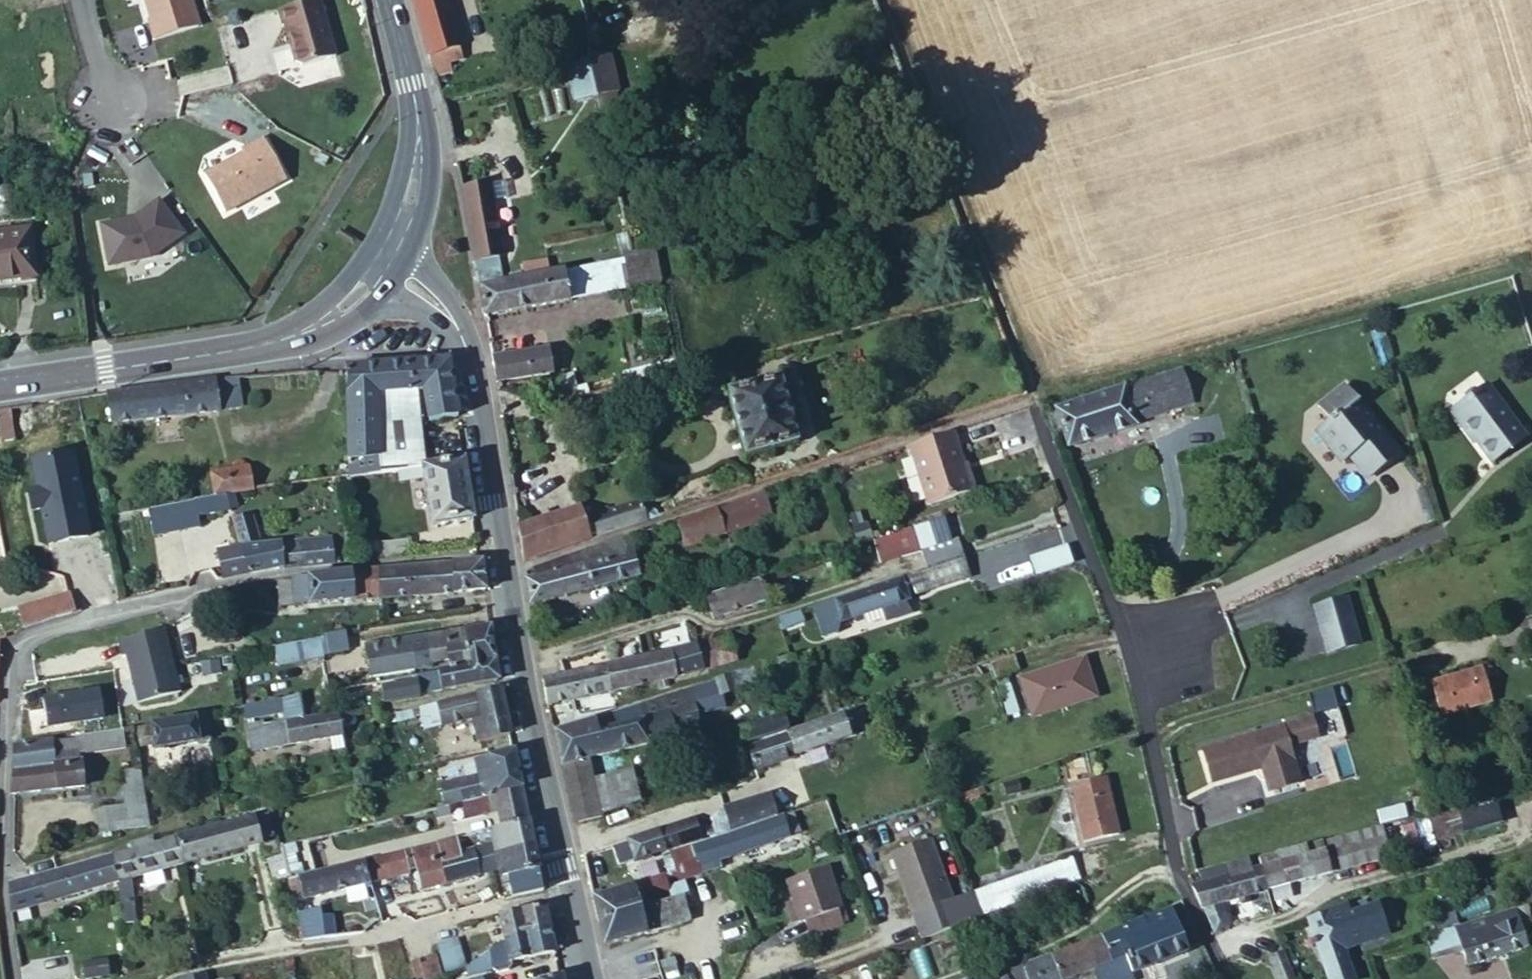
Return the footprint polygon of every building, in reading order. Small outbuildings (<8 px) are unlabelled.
[(184,0),(138,0),(144,20),(140,21),(145,39),(191,26),(184,0)] [(429,55),(460,46),(463,45),(450,0),(413,0),(429,55)] [(335,63),(318,5),(280,17),(285,34),(286,33),(299,75),(335,63)] [(460,46),(429,55),(433,67),(463,58),(460,46)] [(590,63),(596,92),(598,98),(619,94),(610,58),(590,63)] [(589,61),(571,66),(578,96),(596,92),(590,63),(589,61)] [(226,220),(284,189),(261,147),(242,157),(244,161),(205,181),(226,220)] [(491,186),(462,192),(477,267),(501,262),(507,261),(491,186)] [(160,200),(135,218),(136,221),(128,222),(127,220),(102,224),(109,265),(151,257),(184,233),(160,200)] [(35,276),(30,228),(0,232),(0,281),(35,276)] [(662,280),(656,247),(625,259),(626,263),(634,288),(643,287),(662,280)] [(501,262),(477,267),(481,288),(506,284),(501,262)] [(634,288),(626,263),(565,273),(569,300),(634,288)] [(569,300),(565,273),(523,281),(511,283),(506,284),(481,288),(486,315),(569,300)] [(494,358),(497,382),(552,373),(549,351),(494,358)] [(449,360),(347,365),(348,394),(350,441),(351,477),(424,466),(427,466),(424,441),(416,391),(424,390),(430,420),(459,416),(449,360)] [(1166,374),(1124,387),(1134,421),(1173,409),(1169,395),(1171,394),(1166,374)] [(240,376),(220,376),(220,408),(241,408),(240,376)] [(781,377),(729,391),(746,455),(798,441),(781,377)] [(215,378),(109,393),(114,422),(219,410),(215,378)] [(1331,419),(1320,429),(1344,461),(1353,454),(1370,475),(1398,452),(1370,415),(1371,414),(1347,383),(1325,401),(1333,412),(1329,416),(1331,419)] [(1492,464),(1526,439),(1489,386),(1454,410),(1492,464)] [(1134,421),(1124,387),(1056,409),(1068,446),(1135,425),(1134,421)] [(0,408),(0,418),(3,438),(14,437),(10,407),(0,408)] [(1317,426),(1320,429),(1331,419),(1329,416),(1317,426)] [(948,431),(906,445),(927,503),(968,488),(948,431)] [(465,460),(427,466),(424,466),(433,526),(474,520),(465,460)] [(250,467),(227,470),(230,493),(253,489),(250,467)] [(213,472),(217,495),(230,493),(227,470),(213,472)] [(528,493),(515,495),(520,526),(533,522),(528,493)] [(771,516),(763,493),(717,509),(725,532),(771,516)] [(592,539),(648,520),(644,507),(642,500),(585,518),(592,539)] [(525,561),(592,539),(585,518),(581,507),(533,522),(520,526),(525,561)] [(648,520),(660,516),(658,512),(653,507),(644,507),(648,520)] [(725,532),(717,509),(679,522),(687,545),(725,532)] [(241,545),(249,573),(284,565),(284,568),(336,564),(333,535),(259,545),(250,515),(233,517),(241,545)] [(952,528),(932,535),(936,544),(955,538),(952,528)] [(917,553),(911,531),(872,544),(878,565),(917,553)] [(932,535),(916,540),(924,569),(958,558),(961,557),(955,538),(936,544),(932,535)] [(640,575),(631,536),(603,545),(606,559),(566,569),(537,576),(528,578),(532,601),(640,575)] [(182,557),(187,587),(249,573),(241,545),(182,557)] [(606,559),(603,545),(565,558),(566,569),(606,559)] [(1040,574),(1080,561),(1064,548),(1035,558),(1040,574)] [(566,569),(565,558),(536,569),(537,576),(566,569)] [(958,558),(924,569),(903,576),(909,597),(964,579),(958,558)] [(379,568),(382,598),(486,589),(482,561),(428,563),(379,568)] [(379,568),(294,579),(295,604),(382,598),(379,568)] [(775,576),(762,581),(769,598),(780,595),(775,576)] [(909,597),(903,576),(833,599),(841,621),(883,608),(887,620),(910,612),(906,601),(910,599),(909,597)] [(769,598),(762,581),(762,579),(707,598),(714,618),(769,599),(769,598)] [(50,617),(73,612),(68,595),(20,608),(25,626),(50,617)] [(1313,607),(1317,622),(1350,612),(1347,598),(1313,607)] [(1350,612),(1317,622),(1325,652),(1359,643),(1350,612)] [(1502,652),(1531,643),(1525,620),(1496,629),(1502,652)] [(120,652),(125,670),(168,663),(157,625),(114,637),(118,653),(120,652)] [(220,646),(226,644),(222,625),(215,627),(220,646)] [(496,660),(491,627),(467,631),(473,664),(496,660)] [(467,631),(428,637),(432,661),(449,659),(450,668),(473,664),(467,631)] [(351,655),(346,633),(323,636),(325,644),(327,651),(329,659),(351,655)] [(714,637),(722,663),(737,658),(730,633),(714,637)] [(319,637),(274,645),(278,666),(323,659),(321,651),(320,645),(319,637)] [(432,661),(428,637),(412,640),(415,666),(433,663),(432,661)] [(714,637),(700,642),(708,667),(722,663),(714,637)] [(415,666),(412,640),(367,647),(371,672),(415,666)] [(704,668),(697,645),(655,654),(660,680),(672,677),(704,668)] [(660,680),(655,654),(629,660),(633,686),(660,680)] [(191,677),(220,673),(218,656),(189,661),(191,677)] [(992,680),(1017,672),(1012,657),(988,665),(992,680)] [(1095,698),(1093,691),(1084,658),(1017,678),(1028,712),(1030,718),(1095,698)] [(500,680),(496,660),(473,664),(450,668),(418,674),(421,694),(500,680)] [(629,660),(608,665),(613,690),(633,686),(629,660)] [(168,663),(125,670),(132,697),(174,686),(168,663)] [(765,663),(716,678),(721,694),(770,678),(765,663)] [(608,665),(571,673),(576,699),(613,690),(608,665)] [(1440,716),(1492,701),(1482,669),(1430,683),(1440,716)] [(571,673),(545,678),(549,704),(576,699),(571,673)] [(99,686),(43,697),(49,728),(105,718),(99,686)] [(511,735),(502,688),(438,703),(443,726),(470,720),(471,725),(476,727),(479,742),(511,735)] [(1009,688),(995,693),(1003,716),(1017,711),(1009,688)] [(665,694),(640,702),(644,717),(669,710),(665,694)] [(299,695),(282,698),(287,723),(303,720),(299,695)] [(640,702),(556,728),(563,762),(590,756),(675,735),(669,710),(644,717),(640,702)] [(443,726),(438,703),(421,707),(426,729),(443,726)] [(787,729),(810,721),(806,706),(783,714),(787,729)] [(357,724),(354,711),(338,714),(340,727),(357,724)] [(303,720),(287,723),(250,730),(254,751),(342,735),(340,727),(338,714),(303,720)] [(747,742),(787,729),(783,714),(742,728),(747,742)] [(748,747),(755,769),(850,736),(844,716),(748,747)] [(208,738),(205,717),(152,724),(154,743),(155,747),(208,738)] [(1270,792),(1300,783),(1289,746),(1317,737),(1312,718),(1202,751),(1212,784),(1262,768),(1270,792)] [(154,743),(152,724),(137,727),(140,745),(154,743)] [(124,745),(121,727),(74,735),(74,738),(53,741),(58,763),(77,761),(76,752),(124,745)] [(16,747),(12,793),(84,785),(82,761),(77,761),(58,763),(53,741),(52,739),(16,747)] [(517,767),(514,751),(475,760),(478,774),(480,781),(496,777),(495,773),(517,767)] [(590,756),(563,762),(569,792),(577,824),(605,816),(604,813),(596,780),(590,756)] [(146,824),(140,767),(124,768),(125,785),(121,785),(122,801),(95,804),(99,832),(146,824)] [(521,785),(517,767),(495,773),(496,777),(499,791),(521,785)] [(596,780),(604,813),(643,801),(636,770),(596,780)] [(480,781),(478,774),(471,776),(477,796),(494,792),(499,791),(496,777),(480,781)] [(477,796),(471,776),(457,780),(462,800),(477,796)] [(462,800),(457,780),(441,784),(445,804),(462,800)] [(1117,834),(1104,782),(1071,790),(1083,841),(1117,834)] [(528,819),(521,785),(499,791),(494,792),(501,826),(528,819)] [(789,790),(772,796),(776,814),(777,818),(781,817),(787,835),(798,832),(792,814),(795,812),(789,790)] [(771,791),(723,806),(729,828),(776,814),(772,796),(771,791)] [(723,806),(723,804),(710,816),(717,838),(731,833),(729,828),(723,806)] [(254,816),(178,837),(184,864),(261,842),(254,816)] [(711,840),(717,860),(787,835),(781,817),(777,818),(731,833),(717,838),(711,840)] [(660,828),(666,848),(700,837),(695,818),(660,828)] [(533,841),(528,819),(501,826),(490,829),(494,851),(504,849),(505,854),(522,850),(521,844),(533,841)] [(635,858),(666,848),(660,828),(629,838),(635,858)] [(1256,871),(1264,890),(1383,859),(1373,829),(1253,861),(1256,871)] [(113,855),(120,881),(137,877),(184,864),(178,837),(154,844),(152,836),(130,842),(131,850),(113,855)] [(897,868),(920,938),(981,915),(973,892),(950,899),(930,836),(898,847),(904,865),(897,868)] [(493,870),(486,844),(461,850),(457,837),(364,860),(370,882),(393,876),(392,874),(417,867),(423,889),(493,870)] [(701,865),(717,860),(711,840),(673,852),(677,870),(679,879),(703,873),(701,865)] [(539,870),(533,841),(521,844),(522,850),(505,854),(504,849),(494,851),(499,877),(506,876),(539,870)] [(892,849),(897,868),(904,865),(898,847),(892,849)] [(663,856),(667,872),(677,870),(673,852),(663,856)] [(62,898),(120,881),(113,855),(55,871),(62,898)] [(288,878),(283,856),(267,860),(274,882),(288,878)] [(975,893),(982,914),(1076,879),(1069,858),(975,893)] [(370,882),(364,860),(289,879),(294,901),(370,883),(370,882)] [(1214,904),(1264,890),(1256,871),(1252,872),(1251,870),(1250,871),(1246,860),(1200,872),(1203,883),(1191,886),(1200,907),(1214,904)] [(787,879),(793,900),(799,917),(799,920),(804,918),(808,931),(845,920),(828,865),(787,879)] [(542,890),(539,870),(506,876),(511,897),(542,890)] [(39,876),(46,902),(62,898),(55,871),(39,876)] [(663,874),(633,884),(638,900),(668,891),(663,874)] [(12,912),(46,902),(39,876),(10,884),(12,912)] [(120,881),(122,899),(138,898),(137,877),(120,881)] [(594,897),(604,944),(647,932),(640,908),(638,900),(633,884),(594,897)] [(122,899),(123,924),(139,923),(138,898),(122,899)] [(640,908),(647,932),(684,921),(677,898),(640,908)] [(799,917),(793,900),(786,902),(791,920),(799,917)] [(1214,904),(1200,907),(1213,934),(1226,929),(1214,904)] [(297,911),(304,939),(339,934),(337,923),(331,923),(327,905),(297,911)] [(504,938),(550,928),(546,906),(499,915),(504,938)] [(1343,907),(1308,919),(1328,978),(1352,978),(1342,950),(1361,943),(1360,941),(1385,933),(1376,908),(1346,919),(1343,907)] [(1129,971),(1185,951),(1175,926),(1168,908),(1113,930),(1123,956),(1129,971)] [(1525,949),(1512,909),(1453,928),(1459,945),(1466,967),(1525,949)] [(1185,951),(1201,945),(1189,919),(1175,926),(1185,951)] [(555,953),(550,928),(504,938),(510,961),(555,953)] [(1424,937),(1430,954),(1459,945),(1453,928),(1424,937)] [(1099,935),(1109,961),(1123,956),(1113,930),(1099,935)] [(1109,961),(1099,935),(1048,955),(1058,978),(1064,978),(1093,968),(1109,961)] [(510,961),(504,938),(462,965),(467,975),(490,969),(496,972),(508,970),(511,965),(510,961)] [(446,976),(459,968),(452,940),(436,943),(446,976)] [(437,954),(410,960),(414,978),(442,978),(437,954)] [(1037,978),(1058,978),(1048,955),(1030,962),(1037,978)] [(1283,955),(1270,959),(1277,978),(1292,978),(1283,955)] [(1093,968),(1098,978),(1116,978),(1109,961),(1093,968)] [(1030,962),(1010,970),(1013,978),(1037,978),(1030,962)] [(1010,970),(1008,965),(971,978),(1013,978),(1010,970)]
